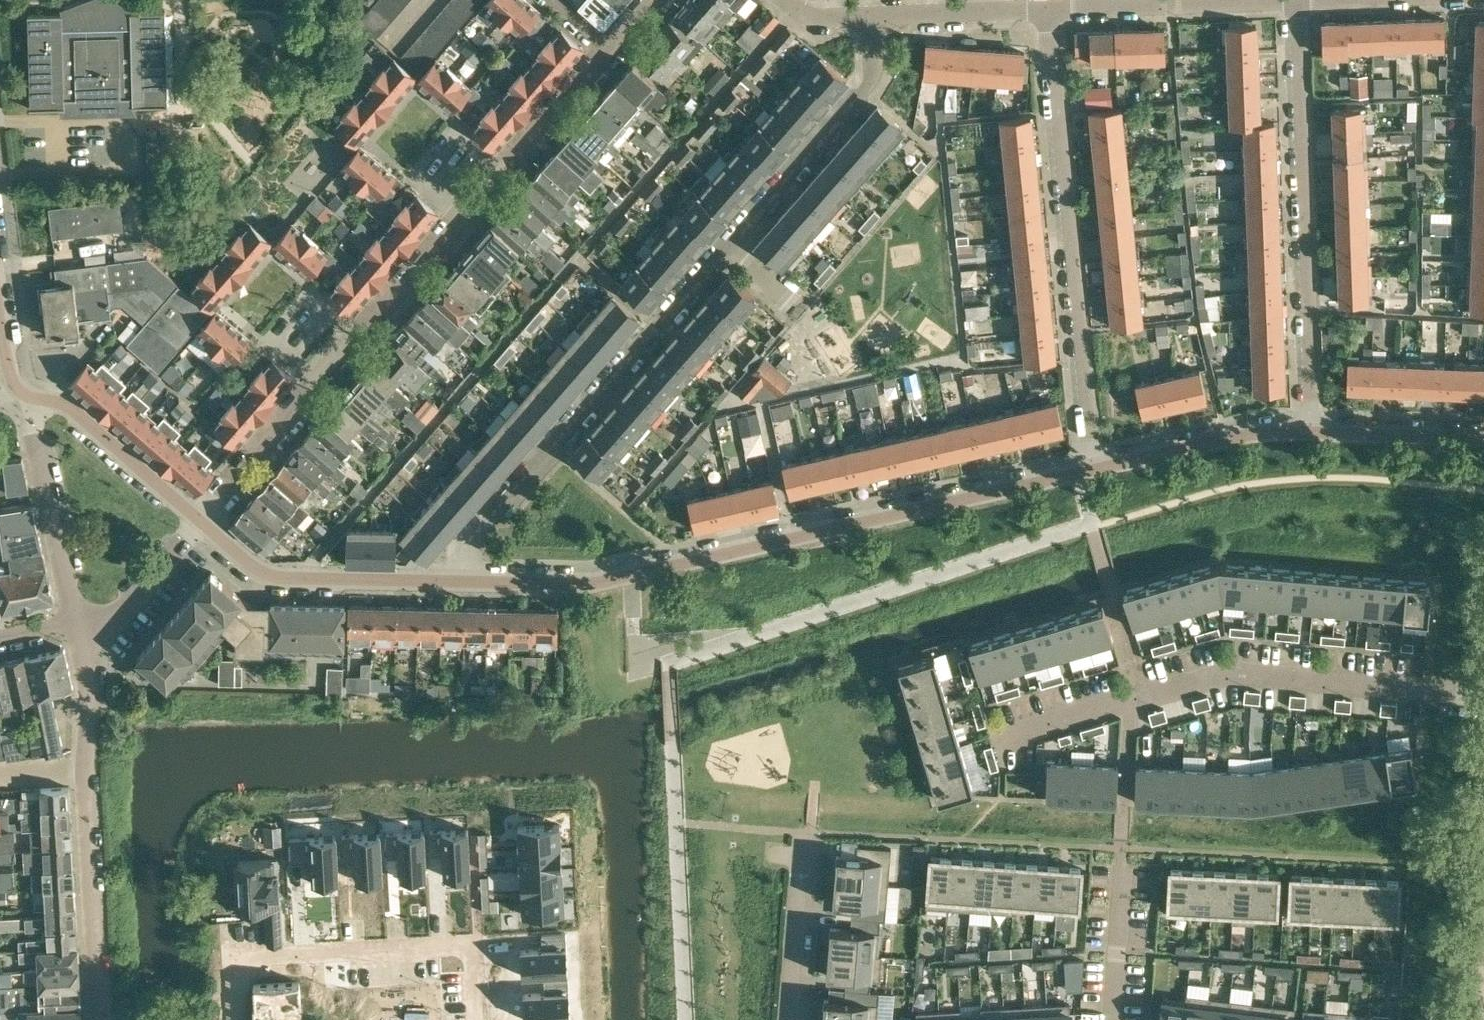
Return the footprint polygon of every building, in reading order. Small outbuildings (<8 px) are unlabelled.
[(164,10),(132,11),(128,0),(81,0),(60,8),(62,12),(29,13),(32,106),(64,106),(64,110),(76,109),(76,101),(122,100),(123,108),(135,108),(135,104),(167,103),(164,10)] [(398,12),(384,0),(377,0),(373,4),(391,20),(398,12)] [(405,4),(400,0),(384,0),(398,12),(405,4)] [(474,9),(464,0),(451,0),(450,2),(467,17),(474,9)] [(481,1),(480,0),(464,0),(474,9),(481,1)] [(487,2),(477,13),(489,23),(499,12),(503,16),(518,0),(488,0),(487,2)] [(503,16),(520,31),(524,27),(531,19),(537,11),(525,0),(518,0),(503,16)] [(603,23),(618,6),(611,0),(576,0),(603,23)] [(691,0),(687,0),(674,15),(698,35),(712,18),(691,0)] [(712,18),(727,1),(725,0),(691,0),(712,18)] [(727,1),(735,8),(742,0),(725,0),(727,1)] [(460,25),(467,17),(450,2),(443,10),(460,25)] [(384,28),(391,20),(373,4),(366,12),(384,28)] [(754,24),(765,34),(765,35),(780,18),(768,8),(754,24)] [(453,33),(460,25),(443,10),(436,18),(453,33)] [(377,36),(384,28),(366,12),(359,21),(377,36)] [(446,41),(453,33),(436,18),(429,26),(446,41)] [(1443,18),(1419,19),(1419,44),(1431,43),(1431,49),(1432,50),(1432,53),(1444,52),(1443,49),(1445,49),(1444,43),(1443,18)] [(524,27),(532,34),(539,26),(531,19),(524,27)] [(1419,19),(1394,20),(1396,51),(1407,50),(1407,44),(1419,44),(1419,19)] [(1394,20),(1370,21),(1371,46),(1383,45),(1383,51),(1396,51),(1394,20)] [(670,21),(654,39),(685,66),(688,63),(681,56),(694,42),(670,21)] [(1370,21),(1345,22),(1347,52),(1348,52),(1348,53),(1359,52),(1359,46),(1371,46),(1370,21)] [(751,22),(736,39),(743,44),(750,51),(765,34),(754,24),(751,22)] [(1347,52),(1345,22),(1321,23),(1322,53),(1347,52)] [(1227,25),(1228,50),(1256,49),(1255,24),(1227,25)] [(439,49),(446,41),(429,26),(422,34),(439,49)] [(780,52),(796,34),(787,26),(771,45),(780,52)] [(526,42),(532,34),(524,27),(520,31),(517,34),(526,42)] [(472,37),(479,44),(488,34),(480,28),(472,37)] [(1164,28),(1139,29),(1140,58),(1165,57),(1164,28)] [(1139,29),(1114,30),(1115,59),(1140,58),(1139,29)] [(561,30),(547,46),(567,64),(582,47),(561,30)] [(1115,59),(1114,30),(1074,32),(1075,52),(1090,52),(1090,60),(1115,59)] [(432,57),(439,49),(422,34),(415,42),(432,57)] [(488,34),(479,44),(487,50),(495,41),(488,34)] [(685,66),(654,39),(638,57),(662,78),(674,64),(682,70),(685,66)] [(461,49),(469,56),(477,47),(469,40),(461,49)] [(425,65),(432,57),(415,42),(408,50),(425,65)] [(1476,68),(1483,68),(1483,44),(1477,43),(1476,68)] [(923,73),(948,75),(950,46),(926,44),(923,73)] [(547,46),(533,63),(553,81),(567,64),(547,46)] [(950,46),(948,75),(973,77),(975,48),(950,46)] [(477,47),(469,56),(476,63),(484,53),(477,47)] [(975,48),(973,77),(997,79),(1000,50),(975,48)] [(1256,49),(1228,50),(1229,74),(1257,73),(1256,49)] [(376,58),(367,50),(360,57),(370,65),(376,58)] [(419,73),(425,65),(408,50),(401,58),(419,73)] [(1000,50),(997,79),(1022,81),(1025,52),(1000,50)] [(763,53),(756,61),(765,69),(772,62),(763,53)] [(508,71),(514,64),(505,56),(499,63),(508,71)] [(822,56),(807,74),(831,95),(846,78),(822,56)] [(370,65),(360,57),(354,64),(364,72),(370,65)] [(395,59),(380,76),(400,94),(415,77),(395,59)] [(418,80),(435,94),(453,74),(436,59),(418,80)] [(765,69),(756,61),(749,69),(759,77),(765,69)] [(508,71),(499,63),(492,70),(502,78),(508,71)] [(533,63),(518,80),(538,97),(553,81),(533,63)] [(632,63),(618,80),(647,106),(652,99),(655,101),(664,91),(632,63)] [(729,73),(720,66),(704,84),(713,92),(729,73)] [(1475,92),(1483,92),(1483,68),(1476,68),(1475,92)] [(1257,73),(1229,74),(1230,99),(1258,98),(1257,73)] [(453,74),(435,94),(451,109),(459,100),(465,93),(469,88),(453,74)] [(807,74),(791,91),(816,113),(831,95),(807,74)] [(1340,86),(1348,86),(1347,74),(1339,74),(1340,86)] [(380,76),(365,92),(386,110),(400,94),(380,76)] [(1350,76),(1350,95),(1367,94),(1367,76),(1350,76)] [(1382,94),(1392,94),(1392,77),(1374,77),(1374,94),(1382,94)] [(740,78),(725,96),(734,104),(749,87),(740,78)] [(518,80),(504,96),(524,114),(538,97),(518,80)] [(618,80),(602,98),(627,120),(642,103),(646,107),(647,106),(618,80)] [(338,85),(331,91),(340,99),(346,92),(338,85)] [(472,85),(469,88),(465,93),(475,101),(481,93),(472,85)] [(1088,105),(1112,103),(1111,87),(1087,89),(1088,105)] [(1184,89),(1177,89),(1177,95),(1178,102),(1185,102),(1184,89)] [(331,91),(325,98),(334,106),(340,99),(331,91)] [(791,91),(776,109),(800,130),(816,113),(791,91)] [(365,92),(351,109),(371,127),(386,110),(365,92)] [(1474,116),(1483,116),(1483,92),(1475,92),(1474,116)] [(465,93),(459,100),(468,109),(475,101),(465,93)] [(504,96),(489,113),(510,131),(524,114),(504,96)] [(734,104),(725,96),(719,104),(728,111),(734,104)] [(602,98),(587,116),(619,144),(634,127),(627,120),(602,98)] [(1258,98),(1230,99),(1231,123),(1273,122),(1273,121),(1259,121),(1258,98)] [(1178,102),(1179,113),(1186,113),(1185,102),(1178,102)] [(1422,103),(1422,115),(1431,115),(1431,103),(1422,103)] [(877,105),(862,123),(887,145),(903,127),(877,105)] [(981,125),(977,105),(957,110),(962,130),(981,125)] [(1090,109),(1093,131),(1122,128),(1120,106),(1090,109)] [(1333,108),(1334,132),(1366,131),(1365,117),(1364,117),(1364,106),(1360,107),(1333,108)] [(944,118),(943,111),(943,107),(935,107),(936,119),(944,118)] [(371,127),(351,109),(336,125),(357,143),(371,127)] [(776,109),(761,126),(760,127),(785,148),(800,130),(776,109)] [(956,110),(943,111),(944,118),(956,117),(956,110)] [(510,131),(489,113),(475,130),(495,147),(510,131)] [(703,140),(720,121),(710,113),(693,131),(703,140)] [(1001,118),(1004,142),(1032,140),(1030,115),(1001,118)] [(1422,115),(1422,137),(1430,137),(1435,137),(1436,115),(1431,115),(1422,115)] [(587,116),(572,133),(597,154),(606,144),(615,152),(621,145),(619,144),(587,116)] [(1474,116),(1474,117),(1474,126),(1478,126),(1477,140),(1483,140),(1483,116),(1474,116)] [(671,127),(677,132),(683,125),(677,119),(671,127)] [(745,144),(770,166),(785,148),(760,127),(761,126),(751,119),(736,136),(745,144)] [(1415,120),(1403,120),(1403,128),(1415,128),(1415,120)] [(656,122),(645,135),(662,149),(672,137),(656,122)] [(1273,122),(1231,123),(1245,123),(1246,147),(1274,146),(1273,122)] [(862,123),(847,140),(872,162),(887,145),(862,123)] [(1169,137),(1176,136),(1175,125),(1175,123),(1167,124),(1169,137)] [(662,149),(645,135),(638,128),(630,137),(655,158),(662,149)] [(1122,128),(1093,131),(1095,152),(1124,149),(1122,128)] [(1366,131),(1334,132),(1335,156),(1366,155),(1365,146),(1366,146),(1366,131)] [(1412,131),(1390,132),(1390,140),(1413,138),(1412,131)] [(572,133),(558,149),(597,183),(603,175),(589,163),(597,154),(572,133)] [(1188,137),(1181,138),(1182,151),(1190,151),(1188,137)] [(1422,137),(1421,149),(1429,149),(1430,137),(1422,137)] [(847,140),(832,157),(857,179),(872,162),(847,140)] [(1032,140),(1004,142),(1006,167),(1035,164),(1032,140)] [(1473,164),(1483,164),(1483,140),(1477,140),(1477,156),(1473,155),(1473,164)] [(685,141),(679,149),(688,157),(695,150),(685,141)] [(745,144),(730,162),(754,184),(770,166),(745,144)] [(1274,146),(1246,147),(1246,172),(1275,170),(1274,146)] [(343,166),(359,181),(376,162),(360,147),(343,166)] [(558,149),(544,164),(569,186),(577,178),(590,190),(597,183),(558,149)] [(688,157),(679,149),(673,156),(682,165),(688,157)] [(1124,149),(1095,152),(1097,174),(1126,171),(1124,149)] [(1182,151),(1183,162),(1190,161),(1190,151),(1182,151)] [(1366,155),(1335,156),(1336,180),(1368,179),(1367,165),(1366,165),(1366,155)] [(832,157),(817,175),(842,197),(857,179),(832,157)] [(912,167),(919,173),(927,163),(921,158),(912,167)] [(633,166),(641,174),(646,168),(638,160),(633,166)] [(955,160),(948,160),(949,172),(956,171),(955,160)] [(376,162),(359,181),(376,196),(381,190),(387,183),(393,176),(376,162)] [(730,162),(714,180),(739,201),(754,184),(730,162)] [(544,164),(531,179),(574,217),(578,212),(575,210),(579,206),(574,201),(579,195),(578,194),(572,189),(571,189),(569,187),(569,186),(544,164)] [(1035,164),(1006,167),(1009,191),(1037,188),(1035,164)] [(1472,174),(1476,174),(1476,188),(1483,189),(1483,164),(1473,164),(1472,174)] [(1415,165),(1406,165),(1406,178),(1415,178),(1415,172),(1415,165)] [(1275,170),(1246,172),(1247,196),(1276,195),(1275,170)] [(1126,171),(1097,174),(1099,195),(1128,192),(1126,171)] [(1415,184),(1424,184),(1424,172),(1415,172),(1415,178),(1415,184)] [(817,175),(802,192),(827,214),(842,197),(817,175)] [(654,177),(648,184),(657,192),(664,185),(654,177)] [(531,179),(518,194),(546,218),(551,212),(560,220),(565,215),(570,220),(574,217),(531,179)] [(1368,179),(1336,180),(1337,204),(1363,203),(1368,203),(1367,194),(1368,194),(1368,179)] [(714,180),(699,197),(723,219),(739,201),(714,180)] [(396,191),(387,183),(381,190),(390,198),(396,191)] [(657,192),(648,184),(642,191),(651,200),(657,192)] [(950,185),(951,197),(959,196),(958,184),(950,185)] [(1194,186),(1186,187),(1187,199),(1195,198),(1194,186)] [(608,193),(617,201),(622,196),(613,188),(608,193)] [(1037,188),(1009,191),(1011,215),(1040,213),(1037,188)] [(1471,212),(1483,213),(1483,189),(1476,188),(1475,204),(1471,204),(1471,212)] [(381,190),(376,196),(373,199),(382,207),(390,198),(381,190)] [(328,202),(335,208),(343,199),(336,192),(328,202)] [(802,192),(786,209),(812,232),(827,214),(802,192)] [(1128,192),(1099,195),(1101,217),(1131,214),(1128,192)] [(518,194),(505,209),(548,247),(556,237),(540,225),(546,218),(518,194)] [(418,195),(403,211),(423,229),(438,212),(418,195)] [(1276,195),(1247,196),(1248,220),(1277,219),(1276,195)] [(959,196),(951,197),(952,209),(954,209),(960,208),(959,196)] [(124,228),(120,197),(49,206),(53,237),(124,228)] [(699,197),(683,215),(708,237),(723,219),(699,197)] [(1196,209),(1195,198),(1187,199),(1188,210),(1196,209)] [(343,199),(335,208),(343,215),(351,206),(343,199)] [(1176,210),(1183,209),(1182,199),(1175,200),(1176,207),(1176,210)] [(1363,203),(1337,204),(1338,228),(1369,227),(1369,213),(1369,203),(1368,203),(1363,203)] [(324,205),(317,214),(325,221),(333,212),(324,205)] [(505,209),(492,224),(519,248),(525,242),(540,255),(556,271),(564,261),(548,247),(505,209)] [(786,209),(771,227),(796,249),(812,232),(786,209)] [(874,224),(882,215),(874,209),(866,218),(874,224)] [(1177,221),(1184,221),(1183,209),(1176,210),(1177,221)] [(403,211),(389,228),(409,245),(423,229),(403,211)] [(624,211),(617,220),(627,228),(634,219),(624,211)] [(1470,222),(1474,222),(1474,237),(1483,237),(1483,213),(1471,212),(1470,222)] [(1040,213),(1011,215),(1014,240),(1042,237),(1040,213)] [(1131,214),(1101,217),(1103,238),(1133,236),(1131,214)] [(224,215),(217,223),(226,231),(233,223),(224,215)] [(683,215),(668,233),(693,254),(708,237),(683,215)] [(866,218),(858,227),(866,234),(869,230),(874,224),(866,218)] [(361,219),(355,227),(364,235),(370,227),(361,219)] [(1277,219),(1248,220),(1249,245),(1278,244),(1277,219)] [(342,236),(350,226),(342,220),(334,229),(342,236)] [(627,228),(617,220),(612,226),(621,234),(627,228)] [(226,231),(217,223),(210,231),(219,239),(226,231)] [(251,224),(236,240),(257,258),(271,242),(251,224)] [(274,244),(291,259),(308,239),(292,224),(274,244)] [(492,224),(476,242),(506,269),(507,268),(504,266),(519,248),(492,224)] [(1436,242),(1456,243),(1457,225),(1436,224),(1436,242)] [(357,243),(364,235),(355,227),(348,235),(357,243)] [(796,249),(771,227),(756,244),(781,266),(796,249)] [(1369,227),(1338,228),(1338,253),(1370,251),(1369,242),(1370,242),(1369,227)] [(1407,239),(1416,239),(1416,227),(1407,227),(1407,239)] [(389,228),(374,244),(394,262),(409,245),(389,228)] [(1179,243),(1186,242),(1185,231),(1178,232),(1179,243)] [(668,233),(652,250),(677,272),(693,254),(668,233)] [(956,235),(957,243),(968,242),(968,234),(956,235)] [(1421,246),(1429,246),(1429,234),(1421,234),(1421,246)] [(1199,235),(1190,236),(1191,237),(1191,241),(1192,248),(1200,247),(1199,235)] [(596,244),(606,252),(612,244),(603,236),(596,244)] [(1133,236),(1103,238),(1106,260),(1135,257),(1133,236)] [(1042,237),(1014,240),(1016,264),(1045,261),(1042,237)] [(1467,260),(1483,261),(1483,237),(1474,237),(1473,250),(1467,250),(1467,260)] [(308,239),(291,259),(307,274),(315,264),(321,257),(325,253),(308,239)] [(236,240),(222,257),(242,275),(257,258),(236,240)] [(476,242),(460,260),(496,292),(512,273),(507,268),(506,269),(476,242)] [(968,242),(957,243),(958,251),(972,250),(971,242),(968,242)] [(374,244),(360,261),(380,279),(394,262),(374,244)] [(1278,244),(1249,245),(1250,269),(1279,268),(1278,244)] [(1192,248),(1193,259),(1201,258),(1200,247),(1192,248)] [(194,248),(188,256),(197,264),(204,257),(194,248)] [(328,249),(325,253),(321,257),(331,264),(337,257),(328,249)] [(652,250),(637,268),(662,290),(677,272),(652,250)] [(1179,252),(1180,263),(1188,263),(1187,251),(1179,252)] [(1370,251),(1338,253),(1339,277),(1371,276),(1370,261),(1370,251)] [(57,284),(41,286),(48,335),(60,334),(64,334),(65,341),(80,339),(78,321),(110,317),(111,317),(110,306),(108,290),(132,287),(130,306),(147,320),(144,323),(127,343),(159,371),(210,311),(190,293),(170,276),(147,256),(128,258),(55,268),(57,284)] [(191,272),(197,264),(188,256),(181,263),(191,272)] [(222,257),(207,273),(228,291),(242,275),(222,257)] [(325,272),(331,264),(321,257),(315,264),(325,272)] [(1135,257),(1106,260),(1108,282),(1137,279),(1135,257)] [(460,260),(445,278),(473,303),(473,304),(480,310),(496,292),(460,260)] [(1467,270),(1473,270),(1472,285),(1483,285),(1483,261),(1467,260),(1467,270)] [(360,261),(345,278),(365,295),(380,279),(360,261)] [(828,276),(836,267),(829,261),(821,271),(828,276)] [(1010,280),(1011,289),(1047,286),(1045,261),(1016,264),(1018,279),(1010,280)] [(662,290),(637,268),(622,285),(647,307),(662,290)] [(1279,268),(1250,269),(1251,294),(1280,293),(1279,268)] [(821,271),(813,280),(820,285),(828,276),(821,271)] [(1429,271),(1421,271),(1421,283),(1429,283),(1429,271)] [(228,291),(207,273),(192,290),(213,308),(228,291)] [(541,288),(526,274),(520,281),(535,294),(541,288)] [(730,274),(714,292),(740,315),(756,297),(730,274)] [(1184,286),(1191,285),(1190,274),(1182,274),(1184,286)] [(1416,275),(1408,275),(1408,286),(1416,286),(1416,275)] [(1371,276),(1339,277),(1340,301),(1367,300),(1367,299),(1372,299),(1371,276)] [(365,295),(345,278),(330,294),(350,312),(365,295)] [(445,278),(432,293),(471,327),(477,320),(467,311),(473,304),(473,303),(445,278)] [(1137,279),(1108,282),(1110,303),(1139,300),(1137,279)] [(1203,282),(1195,283),(1197,295),(1205,294),(1203,282)] [(568,288),(562,283),(554,292),(560,297),(568,288)] [(1421,283),(1421,295),(1429,295),(1429,283),(1421,283)] [(1446,296),(1459,296),(1459,284),(1446,284),(1446,296)] [(1471,309),(1483,309),(1483,285),(1472,285),(1472,299),(1467,299),(1467,308),(1471,309)] [(1047,286),(1011,289),(1012,298),(1019,297),(1021,313),(1050,310),(1047,286)] [(714,292),(698,310),(724,333),(740,315),(714,292)] [(432,293),(418,308),(454,339),(459,332),(463,336),(471,327),(432,293)] [(1280,293),(1251,294),(1252,318),(1281,317),(1280,293)] [(613,294),(598,312),(624,334),(639,317),(613,294)] [(1198,303),(1198,307),(1206,306),(1205,294),(1197,295),(1198,303)] [(1187,309),(1194,308),(1192,297),(1185,297),(1187,309)] [(1139,300),(1110,303),(1112,325),(1141,322),(1139,300)] [(966,318),(990,316),(988,304),(965,306),(966,318)] [(418,308),(405,323),(444,358),(457,343),(453,340),(454,339),(418,308)] [(540,309),(533,318),(538,322),(546,313),(541,308),(540,309)] [(698,310),(682,328),(708,351),(724,333),(698,310)] [(1050,310),(1021,313),(1023,337),(1052,334),(1050,310)] [(198,331),(215,346),(232,326),(215,312),(198,331)] [(598,312),(583,329),(608,352),(624,334),(598,312)] [(1365,327),(1373,327),(1374,315),(1366,315),(1365,327)] [(1374,315),(1373,327),(1381,328),(1382,316),(1374,315)] [(1281,317),(1252,318),(1253,342),(1282,341),(1281,317)] [(533,318),(529,322),(525,327),(530,331),(538,322),(533,318)] [(1470,320),(1462,320),(1461,332),(1469,332),(1470,320)] [(1470,320),(1469,332),(1477,333),(1478,321),(1470,320)] [(1188,322),(1177,323),(1178,330),(1189,329),(1188,322)] [(405,323),(392,338),(431,373),(444,358),(405,323)] [(1156,325),(1156,330),(1156,332),(1168,331),(1167,324),(1156,325)] [(232,326),(215,346),(231,360),(236,355),(243,347),(249,340),(232,326)] [(682,328),(667,346),(693,369),(708,351),(682,328)] [(771,341),(776,336),(767,328),(761,334),(771,341)] [(583,329),(567,346),(593,369),(608,352),(583,329)] [(1203,333),(1206,344),(1214,343),(1211,331),(1203,333)] [(1052,334),(1023,337),(1026,361),(1055,359),(1052,334)] [(392,338),(379,354),(402,374),(413,384),(420,376),(425,381),(431,373),(392,338)] [(1282,341),(1253,342),(1254,366),(1282,365),(1282,341)] [(968,354),(976,354),(975,342),(967,343),(968,354)] [(112,352),(119,359),(127,350),(120,343),(112,352)] [(510,343),(502,352),(507,357),(516,348),(510,343)] [(1206,347),(1209,356),(1216,354),(1214,343),(1206,344),(1206,347)] [(567,346),(552,364),(578,386),(593,369),(567,346)] [(667,346),(651,364),(677,387),(693,369),(667,346)] [(750,346),(746,352),(754,359),(759,352),(750,346)] [(253,355),(243,347),(236,355),(246,363),(253,355)] [(127,350),(119,359),(127,366),(135,357),(127,350)] [(1396,364),(1395,390),(1419,391),(1420,364),(1421,351),(1407,350),(1407,364),(1396,364)] [(507,357),(502,352),(494,362),(499,366),(507,357)] [(754,359),(746,352),(738,361),(747,369),(754,359)] [(1347,362),(1346,388),(1371,389),(1372,363),(1358,362),(1358,353),(1348,353),(1347,362)] [(379,354),(366,369),(405,403),(410,397),(394,384),(402,374),(379,354)] [(236,355),(229,364),(238,372),(246,363),(236,355)] [(778,395),(792,379),(784,373),(776,366),(764,356),(736,389),(748,400),(749,400),(778,395)] [(784,357),(776,366),(784,373),(792,364),(784,357)] [(188,372),(197,380),(208,367),(199,359),(188,372)] [(274,360),(259,377),(279,394),(294,378),(274,360)] [(70,384),(85,398),(110,369),(106,366),(100,373),(88,363),(70,384)] [(1372,363),(1371,389),(1395,390),(1396,364),(1372,363)] [(552,364),(537,381),(563,404),(578,386),(552,364)] [(651,364),(635,382),(661,405),(677,387),(651,364)] [(1420,364),(1419,391),(1443,392),(1444,365),(1420,364)] [(1282,365),(1254,366),(1255,391),(1283,390),(1282,365)] [(1444,365),(1443,392),(1467,393),(1468,366),(1444,365)] [(1467,393),(1483,393),(1483,367),(1468,366),(1467,393)] [(1014,368),(1015,376),(1026,374),(1025,367),(1014,368)] [(436,368),(431,373),(440,380),(444,375),(436,368)] [(110,369),(85,398),(101,411),(119,390),(108,380),(114,373),(110,369)] [(366,369),(352,384),(376,404),(384,396),(399,409),(405,403),(366,369)] [(952,376),(951,370),(951,369),(939,372),(941,379),(952,376)] [(1199,369),(1178,374),(1185,403),(1206,398),(1199,369)] [(143,380),(150,386),(158,377),(151,370),(143,380)] [(171,382),(176,387),(185,378),(179,373),(171,382)] [(1178,374),(1157,380),(1164,408),(1185,403),(1178,374)] [(897,383),(895,375),(883,378),(885,386),(897,383)] [(912,397),(916,413),(925,411),(917,376),(904,379),(909,398),(912,397)] [(158,377),(150,386),(158,393),(166,383),(158,377)] [(259,377),(245,393),(264,411),(279,394),(259,377)] [(185,378),(176,387),(186,396),(194,386),(185,378)] [(1164,408),(1157,380),(1136,385),(1142,413),(1164,408)] [(537,381),(522,398),(548,421),(563,404),(537,381)] [(721,381),(715,388),(724,396),(730,389),(721,381)] [(635,382),(619,400),(645,423),(661,405),(635,382)] [(352,384),(339,399),(378,433),(379,432),(381,433),(381,434),(384,436),(390,428),(370,412),(376,404),(352,384)] [(216,385),(210,392),(230,410),(250,427),(264,411),(245,393),(238,401),(231,395),(230,397),(216,385)] [(846,394),(844,387),(833,389),(834,397),(846,394)] [(724,396),(715,388),(708,396),(716,404),(724,396)] [(823,399),(834,397),(833,389),(821,392),(823,399)] [(119,390),(101,411),(116,425),(141,396),(137,393),(131,400),(119,390)] [(204,399),(214,407),(219,400),(210,392),(207,396),(204,399)] [(475,401),(468,394),(460,403),(467,410),(475,401)] [(811,394),(799,397),(800,404),(813,401),(811,394)] [(141,396),(116,425),(132,438),(150,417),(139,407),(145,400),(141,396)] [(522,398),(507,416),(533,438),(548,421),(522,398)] [(339,399),(326,414),(350,434),(358,425),(373,438),(378,433),(339,399)] [(171,409),(179,416),(186,407),(179,400),(171,409)] [(619,400),(603,418),(629,441),(645,423),(619,400)] [(792,401),(772,405),(775,419),(795,415),(792,401)] [(1056,402),(1035,407),(1042,435),(1063,430),(1056,402)] [(420,405),(414,412),(426,422),(432,415),(420,405)] [(186,407),(179,416),(187,423),(194,414),(186,407)] [(1035,407),(1014,411),(1021,440),(1042,435),(1035,407)] [(411,409),(403,418),(417,431),(426,422),(411,409)] [(215,427),(221,431),(228,437),(235,444),(250,427),(230,410),(225,416),(215,427)] [(1014,411),(993,416),(1000,445),(1021,440),(1014,411)] [(762,428),(758,412),(738,417),(741,432),(762,428)] [(727,413),(715,416),(717,423),(728,420),(727,413)] [(326,414),(313,429),(342,455),(348,448),(356,455),(363,447),(355,440),(350,434),(326,414)] [(132,438),(147,452),(172,424),(164,416),(157,423),(150,417),(132,438)] [(507,416),(492,433),(518,456),(533,438),(507,416)] [(993,416),(972,421),(979,450),(1000,445),(993,416)] [(691,417),(684,425),(692,432),(699,424),(691,417)] [(603,418),(588,436),(622,466),(623,464),(615,457),(629,441),(603,418)] [(972,421),(951,426),(958,454),(979,450),(972,421)] [(172,424),(147,452),(163,466),(181,444),(170,434),(176,427),(172,424)] [(205,433),(213,440),(221,431),(215,427),(212,424),(205,433)] [(692,432),(684,425),(678,432),(686,439),(692,432)] [(951,426),(930,431),(937,459),(958,454),(951,426)] [(389,441),(396,433),(390,428),(384,436),(389,441)] [(313,429),(300,444),(329,470),(339,480),(346,471),(336,462),(342,455),(313,429)] [(220,447),(228,437),(221,431),(213,440),(220,447)] [(930,431),(909,436),(916,464),(937,459),(930,431)] [(692,448),(699,454),(710,442),(699,432),(688,445),(692,448)] [(389,441),(384,436),(381,434),(381,433),(375,440),(384,447),(389,441)] [(492,433),(477,450),(502,473),(518,456),(492,433)] [(622,466),(588,436),(572,454),(598,477),(609,465),(616,472),(622,466)] [(909,436),(888,441),(895,469),(916,464),(909,436)] [(888,441),(867,445),(874,474),(895,469),(888,441)] [(181,444),(163,466),(178,479),(203,451),(195,443),(189,450),(181,444)] [(300,444),(286,460),(325,494),(331,486),(319,476),(327,468),(329,470),(300,444)] [(867,445),(846,450),(853,479),(874,474),(867,445)] [(363,447),(356,455),(365,463),(372,454),(363,447)] [(663,480),(671,486),(699,454),(692,448),(663,480)] [(477,450),(461,468),(487,490),(502,473),(477,450)] [(846,450),(825,455),(832,484),(853,479),(846,450)] [(203,451),(178,479),(195,494),(213,472),(206,465),(212,458),(203,451)] [(659,451),(651,460),(660,468),(668,459),(659,451)] [(404,464),(410,470),(418,461),(412,455),(404,464)] [(825,455),(804,460),(811,488),(832,484),(825,455)] [(0,459),(0,484),(6,483),(7,490),(29,487),(22,456),(0,459)] [(286,460),(272,476),(299,499),(305,492),(317,502),(325,494),(286,460)] [(660,468),(651,460),(646,466),(656,474),(660,468)] [(811,488),(804,460),(783,465),(790,493),(811,488)] [(346,477),(351,486),(367,477),(361,468),(346,477)] [(461,468),(446,485),(472,508),(487,490),(461,468)] [(890,496),(907,490),(902,475),(885,481),(890,496)] [(272,476),(258,491),(293,522),(307,506),(299,499),(272,476)] [(645,486),(635,478),(630,484),(640,493),(645,486)] [(773,480),(752,485),(758,513),(780,508),(773,480)] [(446,485),(431,502),(457,525),(472,508),(446,485)] [(752,485),(731,490),(737,518),(758,513),(752,485)] [(731,490),(710,495),(716,523),(737,518),(731,490)] [(258,491),(244,507),(272,531),(271,532),(278,538),(293,522),(258,491)] [(716,523),(710,495),(688,500),(695,528),(716,523)] [(0,530),(1,531),(37,525),(32,502),(0,508),(0,530)] [(431,502),(416,520),(442,542),(457,525),(431,502)] [(272,531),(244,507),(231,523),(258,547),(257,547),(265,554),(272,546),(264,539),(271,532),(272,531)] [(416,520),(401,537),(405,541),(397,551),(414,565),(422,556),(426,560),(442,542),(416,520)] [(312,533),(321,540),(329,531),(321,524),(312,533)] [(37,525),(1,531),(4,551),(5,554),(42,547),(37,525)] [(347,562),(371,563),(372,530),(348,529),(347,562)] [(372,530),(371,563),(395,563),(395,531),(372,530)] [(45,566),(42,547),(5,554),(4,551),(0,551),(0,562),(4,562),(5,571),(0,571),(0,574),(45,566)] [(1222,600),(1218,563),(1189,571),(1200,607),(1222,600)] [(1218,563),(1222,600),(1244,602),(1248,566),(1218,563)] [(0,574),(0,601),(2,612),(53,603),(45,566),(0,574)] [(1244,602),(1267,605),(1270,568),(1248,566),(1244,602)] [(1267,605),(1290,607),(1293,570),(1270,568),(1267,605)] [(1290,607),(1312,609),(1316,572),(1293,570),(1290,607)] [(137,657),(140,660),(135,666),(144,674),(149,667),(167,683),(221,622),(236,635),(236,652),(264,652),(264,643),(344,645),(345,604),(271,603),(271,606),(252,606),(211,571),(137,657)] [(1200,607),(1189,571),(1167,578),(1178,613),(1200,607)] [(1312,609),(1335,611),(1338,574),(1316,572),(1312,609)] [(1335,611),(1358,613),(1361,576),(1338,574),(1335,611)] [(1358,613),(1381,615),(1384,578),(1361,576),(1358,613)] [(1178,613),(1167,578),(1146,584),(1156,620),(1178,613)] [(1407,580),(1384,578),(1381,615),(1403,617),(1407,580)] [(1407,580),(1403,617),(1427,619),(1431,582),(1407,580)] [(1156,620),(1146,584),(1122,591),(1133,626),(1156,620)] [(348,638),(372,639),(373,605),(349,605),(348,638)] [(373,605),(372,639),(395,639),(396,606),(373,605)] [(1113,641),(1102,605),(1079,612),(1090,647),(1113,641)] [(396,606),(395,639),(418,640),(419,606),(396,606)] [(419,606),(418,640),(441,640),(442,607),(419,606)] [(442,607),(441,640),(464,641),(465,607),(442,607)] [(465,607),(464,641),(487,641),(488,608),(465,607)] [(488,608),(487,641),(511,642),(511,608),(488,608)] [(511,608),(511,642),(534,643),(534,609),(511,608)] [(534,609),(534,643),(557,643),(558,610),(534,609)] [(1068,654),(1090,647),(1079,612),(1057,618),(1068,654)] [(1046,660),(1068,654),(1057,618),(1035,625),(1046,660)] [(1024,667),(1046,660),(1035,625),(1014,631),(1024,667)] [(1242,626),(1230,625),(1229,633),(1241,634),(1242,626)] [(1254,627),(1242,626),(1241,634),(1253,635),(1254,627)] [(1218,627),(1206,630),(1209,638),(1220,634),(1218,627)] [(1276,629),(1275,637),(1287,638),(1288,630),(1276,629)] [(1206,630),(1195,633),(1197,641),(1209,638),(1206,630)] [(1299,632),(1288,630),(1287,638),(1299,640),(1299,632)] [(1024,667),(1014,631),(992,637),(1002,673),(1024,667)] [(1332,643),(1333,635),(1321,634),(1320,641),(1332,643)] [(1345,636),(1333,635),(1332,643),(1344,644),(1345,636)] [(979,680),(1002,673),(992,637),(968,644),(979,680)] [(1378,639),(1366,638),(1366,646),(1378,647),(1378,639)] [(1174,639),(1163,643),(1165,650),(1176,647),(1174,639)] [(1390,640),(1378,639),(1378,647),(1390,648),(1390,640)] [(1413,642),(1401,641),(1400,649),(1412,650),(1413,642)] [(1163,643),(1151,646),(1153,654),(1165,650),(1163,643)] [(64,648),(24,657),(32,697),(34,696),(40,732),(39,732),(44,755),(65,751),(53,691),(72,687),(64,648)] [(944,679),(958,675),(952,651),(938,654),(944,679)] [(523,667),(533,667),(533,654),(523,654),(523,667)] [(544,654),(533,654),(533,667),(544,667),(544,654)] [(941,677),(934,654),(898,665),(905,688),(941,677)] [(24,657),(5,661),(14,706),(16,706),(15,700),(32,697),(24,657)] [(236,658),(220,658),(219,684),(236,684),(236,658)] [(969,669),(966,658),(958,660),(962,671),(969,669)] [(1108,667),(1106,659),(1094,663),(1096,670),(1108,667)] [(0,662),(0,715),(11,712),(10,707),(14,706),(5,661),(0,662)] [(371,663),(362,663),(362,676),(371,676),(371,663)] [(1096,670),(1094,663),(1082,666),(1085,674),(1096,670)] [(343,667),(328,666),(327,691),(342,692),(343,667)] [(973,681),(969,669),(962,671),(965,683),(973,681)] [(1062,672),(1050,675),(1052,683),(1064,680),(1062,672)] [(1052,683),(1050,675),(1039,679),(1041,686),(1052,683)] [(353,688),(371,689),(371,676),(362,676),(353,676),(353,688)] [(371,676),(371,689),(381,689),(381,676),(371,676)] [(947,699),(941,677),(905,688),(912,710),(947,699)] [(428,683),(428,694),(440,695),(440,684),(428,683)] [(440,695),(448,695),(449,684),(440,684),(440,695)] [(1020,693),(1018,685),(1006,688),(1009,696),(1020,693)] [(1009,696),(1006,688),(995,692),(997,699),(1009,696)] [(1245,689),(1243,701),(1251,702),(1252,690),(1245,689)] [(1260,691),(1252,690),(1251,702),(1259,703),(1260,691)] [(1290,693),(1289,705),(1297,706),(1298,694),(1290,693)] [(1306,695),(1298,694),(1297,706),(1305,707),(1306,695)] [(1207,695),(1200,697),(1203,708),(1211,706),(1207,695)] [(1200,697),(1192,699),(1195,711),(1203,708),(1200,697)] [(1343,698),(1335,697),(1334,709),(1342,710),(1343,698)] [(1351,699),(1343,698),(1342,710),(1350,711),(1351,699)] [(953,721),(947,699),(912,710),(918,732),(953,721)] [(982,713),(979,701),(971,704),(975,715),(982,713)] [(1381,702),(1380,714),(1388,714),(1389,702),(1381,702)] [(1397,703),(1389,702),(1388,714),(1396,715),(1397,703)] [(1164,707),(1156,710),(1159,721),(1167,719),(1164,707)] [(1156,710),(1148,712),(1152,723),(1159,721),(1156,710)] [(986,724),(982,713),(975,715),(978,727),(986,724)] [(960,743),(953,721),(918,732),(924,754),(960,743)] [(1103,723),(1092,726),(1094,734),(1105,730),(1103,723)] [(1092,726),(1080,729),(1082,737),(1094,734),(1092,726)] [(1171,736),(1183,736),(1183,729),(1171,728),(1171,736)] [(0,730),(0,739),(4,757),(6,757),(7,759),(21,756),(15,733),(2,737),(0,730)] [(44,755),(39,732),(28,734),(32,757),(44,755)] [(1069,741),(1067,733),(1055,736),(1058,744),(1069,741)] [(966,765),(960,743),(924,754),(931,775),(966,765)] [(995,757),(992,745),(984,747),(987,759),(995,757)] [(1410,746),(1386,749),(1392,786),(1415,782),(1410,746)] [(1386,749),(1364,753),(1369,789),(1392,786),(1386,749)] [(1364,753),(1341,756),(1346,792),(1369,789),(1364,753)] [(1341,756),(1319,759),(1324,796),(1346,792),(1341,756)] [(991,770),(998,768),(995,757),(987,759),(991,770)] [(1319,759),(1296,762),(1301,799),(1324,796),(1319,759)] [(1069,798),(1071,761),(1047,760),(1045,797),(1069,798)] [(1094,762),(1071,761),(1069,798),(1092,799),(1094,762)] [(1118,763),(1094,762),(1092,799),(1116,800),(1118,763)] [(1296,762),(1273,766),(1279,802),(1301,799),(1296,762)] [(1160,765),(1136,764),(1134,801),(1158,802),(1160,765)] [(973,788),(966,765),(931,775),(938,799),(973,788)] [(1183,766),(1160,765),(1158,802),(1181,803),(1183,766)] [(1205,767),(1183,766),(1181,803),(1204,804),(1205,767)] [(1273,766),(1251,769),(1253,806),(1279,802),(1273,766)] [(1228,768),(1205,767),(1204,804),(1226,805),(1228,768)] [(1251,769),(1228,768),(1226,805),(1253,806),(1251,769)] [(20,797),(21,809),(21,810),(29,810),(29,809),(69,807),(68,787),(40,788),(41,796),(20,797)] [(8,810),(17,809),(17,797),(0,797),(0,810),(8,810)] [(29,809),(29,810),(29,817),(22,817),(22,829),(30,829),(70,826),(69,807),(29,809)] [(0,810),(0,830),(10,830),(8,810),(0,810)] [(560,845),(559,823),(517,825),(518,847),(560,845)] [(70,826),(30,829),(31,849),(71,846),(70,826)] [(281,844),(281,826),(264,827),(264,845),(281,844)] [(470,874),(467,828),(429,830),(431,854),(435,853),(443,853),(444,875),(470,874)] [(10,830),(0,830),(0,851),(15,850),(14,830),(10,830)] [(426,876),(423,830),(386,832),(387,856),(391,856),(399,855),(400,877),(426,876)] [(478,843),(487,843),(486,831),(478,831),(478,832),(478,843)] [(382,878),(379,832),(342,835),(343,858),(348,858),(355,858),(356,880),(382,878)] [(338,881),(336,835),(289,837),(290,861),(302,861),(311,860),(312,882),(338,881)] [(925,844),(913,843),(913,851),(925,852),(925,844)] [(561,867),(560,845),(518,847),(520,869),(561,867)] [(856,857),(890,860),(891,848),(857,845),(856,857)] [(24,850),(24,861),(25,869),(32,869),(73,866),(71,846),(31,849),(24,850)] [(0,851),(0,861),(16,861),(15,850),(0,851)] [(479,856),(480,867),(480,868),(488,867),(487,855),(479,855),(479,856)] [(836,856),(834,879),(888,884),(890,860),(856,857),(836,856)] [(926,907),(948,908),(952,858),(929,856),(926,907)] [(290,944),(288,904),(279,904),(277,871),(271,871),(270,857),(238,859),(240,886),(230,887),(231,909),(266,907),(268,945),(290,944)] [(948,908),(969,910),(973,860),(952,858),(948,908)] [(991,911),(995,861),(973,860),(969,910),(991,911)] [(1013,913),(1014,903),(1013,903),(1016,863),(995,861),(991,911),(1013,913)] [(1014,903),(1035,905),(1038,864),(1017,863),(1016,863),(1013,903),(1014,903)] [(1056,907),(1059,866),(1038,864),(1035,905),(1056,907)] [(73,866),(32,869),(33,888),(44,888),(74,886),(73,866)] [(1059,866),(1056,907),(1079,908),(1082,868),(1060,866),(1059,866)] [(563,888),(561,867),(520,869),(521,890),(563,888)] [(1167,914),(1189,915),(1191,870),(1169,869),(1167,914)] [(0,871),(0,885),(7,884),(7,890),(15,890),(14,870),(0,871)] [(1212,916),(1212,911),(1211,911),(1213,871),(1191,870),(1189,915),(1212,916)] [(1212,911),(1232,912),(1234,872),(1225,871),(1213,871),(1211,911),(1212,911)] [(1255,923),(1255,914),(1254,913),(1256,873),(1234,872),(1232,912),(1231,922),(1255,923)] [(1254,913),(1255,914),(1277,915),(1279,874),(1268,874),(1256,873),(1254,913)] [(481,887),(489,886),(488,874),(480,874),(480,878),(481,887)] [(1288,915),(1310,916),(1313,876),(1290,875),(1288,915)] [(1310,916),(1332,917),(1334,877),(1313,876),(1310,916)] [(1332,917),(1353,918),(1356,878),(1334,877),(1332,917)] [(1353,918),(1375,920),(1377,879),(1356,878),(1353,918)] [(852,905),(886,908),(888,884),(834,879),(832,903),(836,903),(852,905)] [(1377,879),(1375,920),(1397,921),(1399,880),(1378,879),(1377,879)] [(74,886),(44,888),(45,898),(34,899),(34,909),(45,908),(75,906),(74,886)] [(564,911),(563,888),(521,890),(522,913),(564,911)] [(481,899),(482,911),(490,910),(489,898),(481,899)] [(885,920),(886,908),(852,905),(851,917),(880,919),(880,920),(885,920)] [(25,917),(26,929),(46,928),(76,926),(75,906),(45,908),(45,916),(25,917)] [(21,929),(21,917),(0,918),(0,930),(21,929)] [(850,929),(879,932),(880,920),(880,919),(851,917),(850,929)] [(19,949),(77,946),(76,926),(46,928),(46,938),(43,939),(43,934),(30,935),(30,938),(0,939),(0,950),(19,949)] [(877,955),(877,954),(879,932),(850,929),(830,927),(828,951),(877,955)] [(567,972),(565,934),(541,935),(542,941),(542,947),(520,949),(521,975),(567,972)] [(1053,945),(1054,953),(1066,952),(1065,944),(1053,945)] [(1175,952),(1187,953),(1188,944),(1175,944),(1175,952)] [(1188,944),(1187,953),(1199,953),(1200,945),(1188,944)] [(1042,954),(1054,953),(1053,945),(1041,946),(1042,954)] [(77,946),(19,949),(20,960),(37,959),(38,969),(79,967),(77,946)] [(999,956),(1011,955),(1010,947),(998,948),(999,956)] [(1010,947),(1011,955),(1022,955),(1022,947),(1010,947)] [(1218,955),(1230,956),(1231,948),(1219,947),(1218,955)] [(1231,948),(1230,956),(1242,957),(1243,949),(1231,948)] [(967,950),(967,958),(979,957),(979,949),(967,950)] [(1264,950),(1252,949),(1252,957),(1264,958),(1264,950)] [(955,959),(967,958),(967,950),(955,951),(955,959)] [(870,978),(870,979),(879,979),(881,955),(877,954),(877,955),(828,951),(826,975),(845,976),(870,978)] [(1296,960),(1308,961),(1308,953),(1296,952),(1296,960)] [(1308,953),(1308,961),(1320,962),(1320,954),(1308,953)] [(915,966),(924,967),(924,955),(916,954),(915,966)] [(1339,963),(1351,964),(1351,956),(1339,955),(1339,963)] [(1351,956),(1351,964),(1363,965),(1364,957),(1351,956)] [(1190,959),(1178,958),(1178,966),(1190,967),(1190,959)] [(1393,970),(1401,971),(1402,959),(1394,958),(1393,970)] [(1032,968),(1044,967),(1044,959),(1032,960),(1032,968)] [(1044,959),(1044,967),(1056,967),(1055,959),(1044,959)] [(1202,959),(1190,959),(1190,967),(1202,967),(1202,959)] [(1000,962),(1001,970),(1013,970),(1012,961),(1000,962)] [(1233,962),(1221,961),(1221,969),(1233,970),(1233,962)] [(989,971),(1001,970),(1000,962),(988,963),(989,971)] [(1245,962),(1233,962),(1233,970),(1245,970),(1245,962)] [(294,964),(253,964),(255,1019),(295,1019),(294,964)] [(957,965),(958,973),(970,972),(969,964),(957,965)] [(1276,973),(1276,965),(1265,964),(1264,972),(1276,973)] [(946,974),(958,973),(957,965),(945,965),(946,974)] [(1288,965),(1276,965),(1276,973),(1288,973),(1288,965)] [(316,1019),(416,1019),(414,966),(392,966),(393,1018),(351,1019),(350,1013),(316,1014),(316,1019)] [(924,967),(915,966),(914,978),(923,979),(924,967)] [(79,967),(38,969),(23,970),(23,979),(38,978),(39,990),(80,987),(79,967)] [(1327,980),(1328,968),(1307,967),(1306,979),(1327,980)] [(1350,970),(1338,969),(1337,977),(1349,978),(1350,970)] [(1362,971),(1350,970),(1349,978),(1361,979),(1362,971)] [(1401,971),(1393,970),(1392,982),(1400,983),(1401,971)] [(14,985),(13,971),(0,972),(0,986),(14,985)] [(869,991),(870,979),(870,978),(845,976),(844,989),(869,991)] [(570,1016),(568,978),(544,979),(544,985),(544,991),(522,992),(524,1018),(570,1016)] [(39,990),(40,1008),(81,1006),(80,987),(39,990)] [(843,1001),(877,1004),(878,991),(869,991),(844,989),(843,1001)] [(0,992),(1,1011),(18,1010),(27,1009),(25,991),(0,992)] [(822,1019),(876,1019),(877,1004),(843,1001),(824,999),(822,1019)] [(1164,1001),(1161,1019),(1183,1019),(1185,1003),(1164,1001)] [(1049,1019),(1070,1019),(1069,1002),(1055,1003),(1048,1004),(1049,1019)] [(1185,1003),(1183,1019),(1205,1019),(1206,1006),(1185,1003)] [(1048,1004),(1026,1005),(1027,1019),(1049,1019),(1048,1004)] [(1026,1005),(1004,1006),(1005,1019),(1027,1019),(1026,1005)] [(19,1019),(81,1019),(81,1006),(40,1008),(27,1009),(18,1010),(19,1019)] [(1004,1006),(980,1008),(981,1017),(983,1017),(983,1019),(1005,1019),(1004,1006)] [(1206,1006),(1205,1019),(1226,1019),(1228,1009),(1206,1006)] [(961,1018),(961,1009),(938,1010),(939,1019),(961,1019),(961,1018)] [(1228,1009),(1226,1019),(1248,1019),(1249,1011),(1228,1009)] [(1,1011),(2,1019),(19,1019),(18,1010),(1,1011)] [(938,1010),(916,1012),(916,1019),(939,1019),(938,1010)] [(1249,1011),(1248,1019),(1270,1019),(1271,1014),(1249,1011)]
